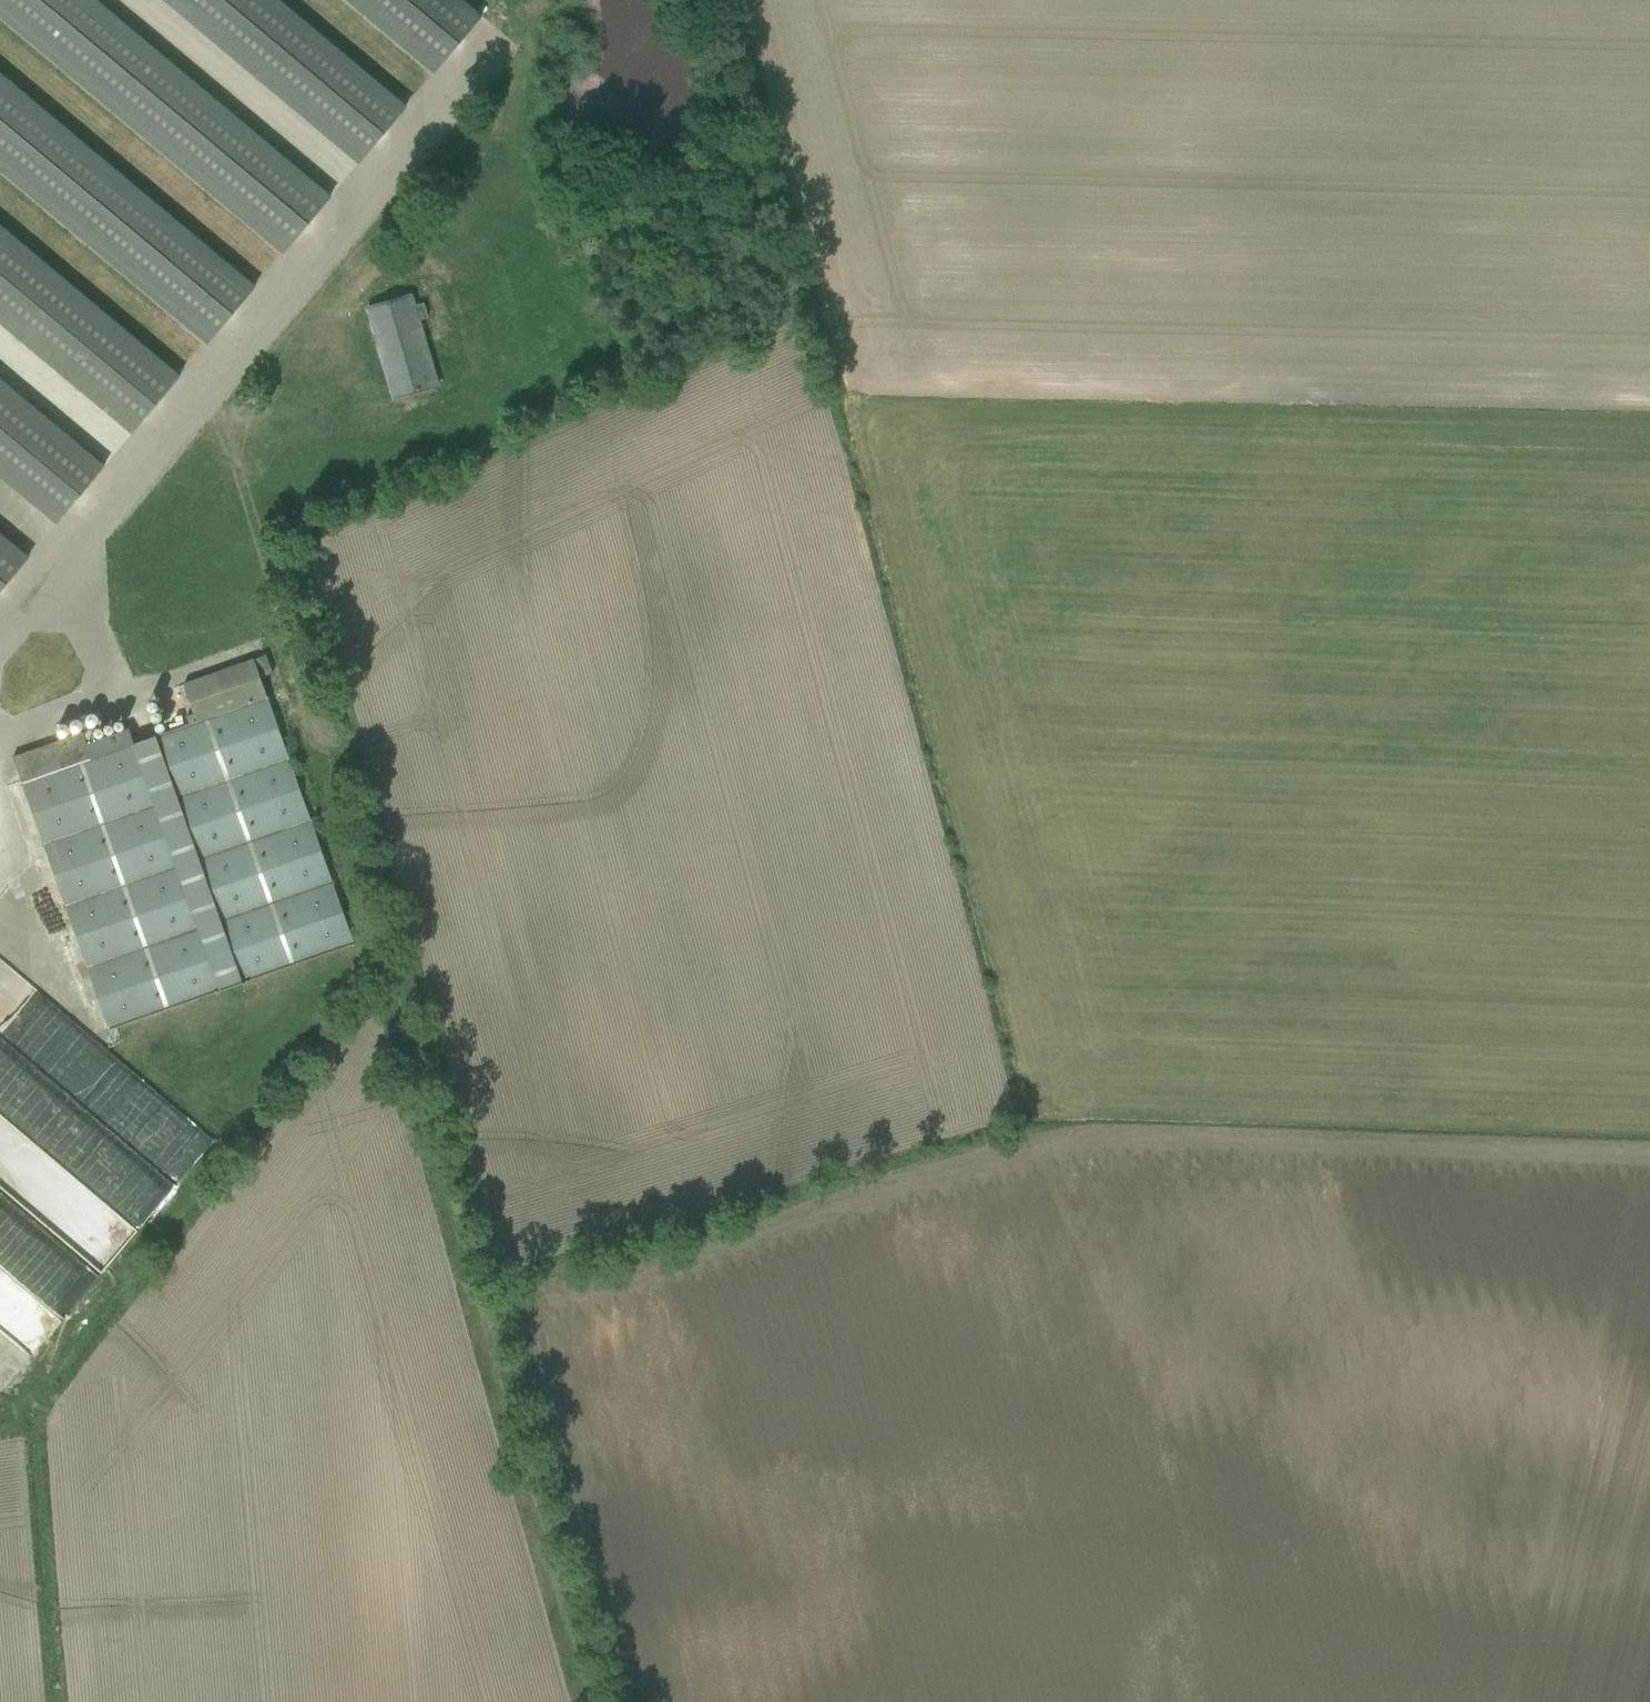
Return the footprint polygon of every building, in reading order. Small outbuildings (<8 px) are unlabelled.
[(97,0),(0,0),(0,18),(283,255),(332,197),(97,0)] [(281,0),(162,0),(360,166),(409,107),(281,0)] [(459,0),(344,0),(432,73),(479,17),(459,0)] [(0,71),(0,169),(208,342),(257,284),(0,71)] [(0,224),(0,321),(132,430),(180,372),(0,224)] [(435,384),(411,291),(366,302),(389,395),(435,384)] [(0,378),(0,476),(59,524),(107,466),(0,378)] [(0,530),(0,592),(30,555),(0,530)] [(108,1025),(351,942),(255,665),(182,690),(192,718),(92,753),(84,730),(14,754),(108,1025)]
